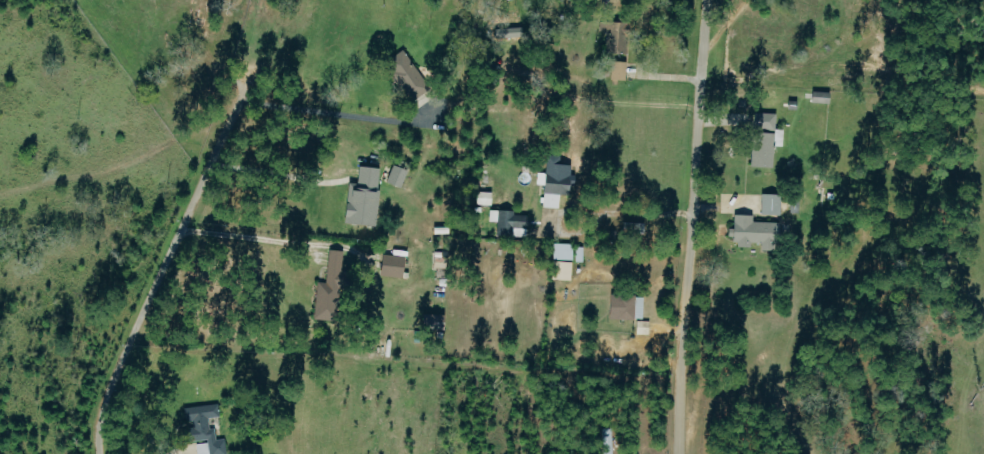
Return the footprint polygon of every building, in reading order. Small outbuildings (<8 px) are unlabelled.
[(600,32),(608,32),(607,53),(628,54),(629,23),(601,23),(600,32)] [(517,27),(496,31),(498,41),(519,37),(517,27)] [(385,66),(416,101),(433,86),(402,51),(385,66)] [(612,81),(628,81),(627,62),(612,63),(612,81)] [(813,103),(828,104),(829,93),(814,92),(813,103)] [(752,167),(775,168),(777,113),(757,113),(756,131),(754,130),(752,167)] [(544,207),(560,208),(561,192),(570,193),(572,165),(561,164),(561,156),(547,155),(546,176),(538,176),(537,185),(545,185),(544,207)] [(403,187),(408,169),(393,165),(388,183),(403,187)] [(376,226),(382,168),(360,166),(358,183),(350,182),(346,223),(376,226)] [(493,192),(478,192),(477,205),(492,206),(493,192)] [(782,194),(763,193),(762,214),(781,215),(782,194)] [(499,222),(498,236),(525,237),(527,212),(490,210),(490,222),(499,222)] [(754,222),(754,215),(739,214),(739,246),(753,247),(753,243),(763,243),(762,250),(778,250),(778,222),(754,222)] [(646,223),(625,223),(625,234),(645,234),(646,223)] [(554,261),(553,280),(573,280),(574,244),(554,244),(554,261)] [(318,282),(315,318),(338,321),(344,251),(330,249),(327,283),(318,282)] [(404,277),(405,256),(383,255),(382,276),(404,277)] [(644,296),(612,295),(611,319),(644,320),(644,296)] [(637,335),(650,335),(650,321),(638,321),(637,335)] [(187,424),(189,443),(196,442),(198,453),(227,453),(225,438),(217,439),(215,428),(210,429),(209,419),(221,417),(219,403),(185,408),(187,424)] [(613,428),(603,429),(603,453),(614,453),(613,428)]
